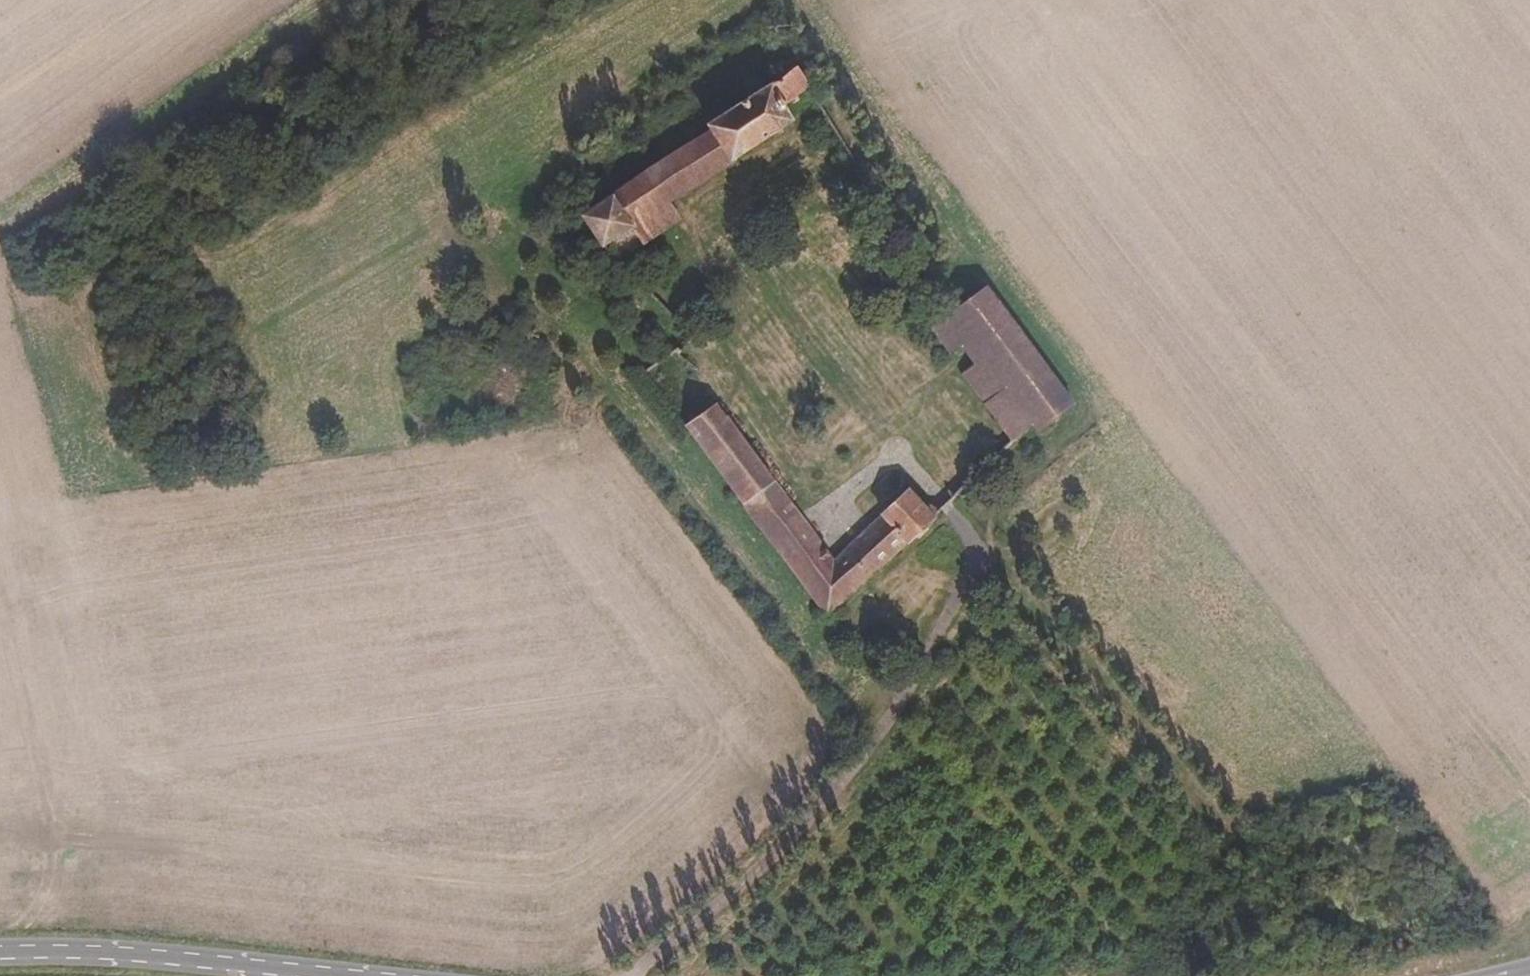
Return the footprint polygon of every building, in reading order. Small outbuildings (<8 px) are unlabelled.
[(817,81),(803,59),(716,117),(718,125),(736,155),(797,116),(788,101),(817,81)] [(736,155),(718,125),(616,193),(633,223),(646,238),(684,214),(675,198),(736,155)] [(633,223),(616,193),(586,212),(607,240),(633,223)] [(1070,404),(979,286),(951,306),(924,327),(943,354),(960,342),(974,359),(1023,429),(1031,435),(1070,404)] [(956,372),(1004,446),(1023,429),(974,359),(956,372)] [(926,522),(932,515),(907,489),(831,558),(709,407),(679,430),(823,616),(912,535),(918,535),(926,528),(926,522)]
